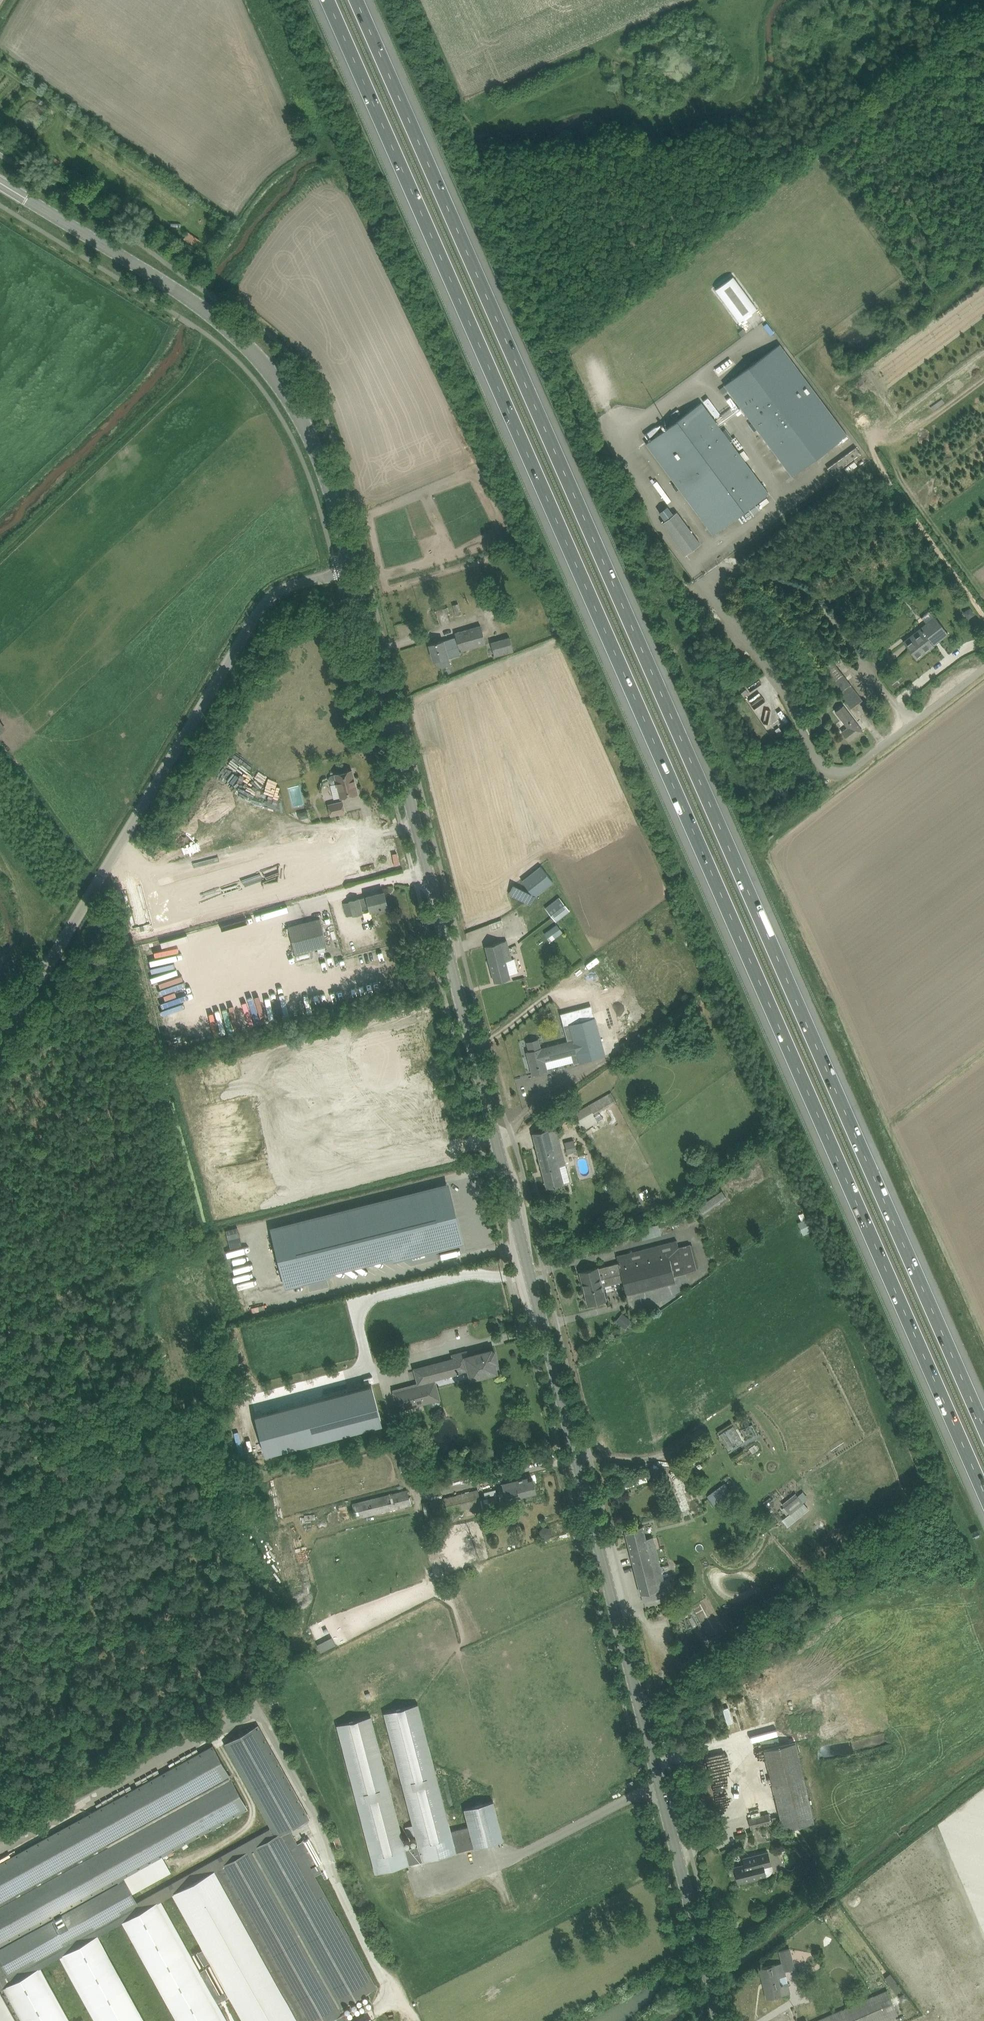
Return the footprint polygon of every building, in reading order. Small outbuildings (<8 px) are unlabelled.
[(193,251),(201,240),(195,236),(188,232),(181,242),(187,247),(193,251)] [(715,289),(739,321),(758,308),(734,276),(715,289)] [(724,385),(792,476),(847,435),(780,344),(724,385)] [(708,397),(703,401),(715,417),(720,413),(708,397)] [(646,443),(713,534),(769,493),(701,402),(646,443)] [(856,447),(836,462),(827,468),(832,474),(861,453),(856,447)] [(685,555),(700,544),(677,512),(662,523),(685,555)] [(459,603),(453,605),(456,615),(462,614),(459,603)] [(948,634),(935,617),(904,641),(917,659),(948,634)] [(429,644),(434,660),(448,655),(446,650),(458,646),(460,650),(485,642),(480,624),(454,632),(455,636),(429,644)] [(508,636),(489,641),(493,656),(512,650),(508,636)] [(822,669),(839,691),(852,708),(863,699),(833,661),(822,669)] [(767,701),(764,696),(758,699),(756,696),(751,699),(756,708),(767,701)] [(849,741),(863,731),(843,705),(835,711),(847,727),(842,731),(849,741)] [(872,718),(878,713),(876,710),(870,714),(872,718)] [(340,798),(348,796),(358,793),(352,770),(329,775),(329,778),(329,780),(331,782),(333,783),(337,783),(340,798)] [(331,815),(335,814),(345,811),(342,801),(328,805),(331,815)] [(308,809),(297,812),(299,819),(309,817),(308,809)] [(540,866),(522,881),(534,897),(553,882),(540,866)] [(343,902),(347,916),(387,906),(384,892),(343,902)] [(559,898),(545,909),(555,921),(569,910),(559,898)] [(295,953),(327,945),(320,917),(288,925),(295,953)] [(551,928),(557,937),(563,932),(557,924),(551,928)] [(506,940),(485,945),(494,981),(510,978),(509,974),(518,971),(515,958),(511,959),(506,940)] [(595,1016),(595,1017),(592,1008),(568,1014),(570,1023),(563,1025),(568,1041),(541,1049),(541,1048),(527,1052),(533,1074),(547,1070),(544,1060),(570,1053),(573,1062),(605,1053),(595,1016)] [(594,1115),(616,1102),(610,1092),(573,1114),(583,1131),(598,1122),(594,1115)] [(570,1181),(567,1171),(556,1127),(533,1133),(547,1187),(570,1181)] [(565,1142),(566,1149),(576,1146),(574,1139),(565,1142)] [(390,1260),(434,1249),(432,1242),(438,1245),(449,1228),(431,1217),(440,1203),(422,1192),(420,1195),(419,1191),(283,1225),(298,1283),(318,1278),(315,1268),(379,1252),(390,1260)] [(641,1237),(660,1235),(659,1224),(639,1226),(641,1237)] [(242,1246),(238,1227),(227,1230),(226,1230),(231,1249),(242,1246)] [(690,1244),(678,1247),(677,1240),(617,1255),(618,1262),(580,1272),(587,1298),(589,1304),(606,1300),(604,1293),(600,1278),(621,1273),(626,1292),(674,1280),(673,1275),(696,1269),(690,1244)] [(632,1320),(627,1316),(621,1324),(626,1328),(632,1320)] [(461,1380),(496,1371),(494,1363),(493,1361),(496,1360),(494,1351),(491,1352),(491,1350),(467,1356),(466,1351),(462,1352),(464,1359),(456,1361),(461,1380)] [(464,1359),(462,1352),(454,1354),(455,1358),(414,1369),(417,1383),(395,1388),(396,1390),(393,1390),(398,1410),(440,1399),(437,1387),(461,1380),(456,1361),(464,1359)] [(349,1390),(339,1353),(245,1377),(255,1415),(349,1390)] [(349,1390),(255,1415),(264,1451),(381,1421),(372,1384),(349,1390)] [(734,1424),(720,1432),(729,1448),(743,1441),(734,1424)] [(404,1462),(410,1460),(404,1444),(398,1446),(404,1462)] [(694,1451),(681,1459),(684,1465),(698,1457),(694,1451)] [(519,1495),(536,1491),(533,1479),(528,1480),(527,1477),(502,1483),(505,1493),(518,1490),(519,1495)] [(726,1484),(708,1497),(714,1505),(732,1492),(726,1484)] [(407,1488),(352,1502),(356,1518),(411,1504),(407,1488)] [(482,1505),(482,1504),(480,1499),(478,1488),(457,1493),(457,1494),(447,1496),(447,1495),(423,1501),(427,1518),(482,1505)] [(803,1490),(798,1494),(803,1500),(808,1497),(803,1490)] [(785,1515),(789,1512),(790,1513),(803,1502),(796,1493),(782,1504),(785,1506),(781,1509),(785,1515)] [(496,1495),(485,1498),(487,1504),(498,1501),(496,1495)] [(642,1525),(625,1529),(641,1593),(643,1601),(660,1597),(658,1590),(665,1588),(652,1537),(646,1538),(642,1525)] [(335,1643),(331,1635),(317,1642),(321,1650),(335,1643)] [(503,1840),(493,1801),(465,1808),(469,1826),(450,1831),(417,1704),(385,1712),(414,1824),(405,1826),(408,1836),(417,1834),(419,1845),(404,1849),(370,1716),(338,1724),(377,1872),(408,1864),(503,1840)] [(205,1947),(193,1954),(200,1967),(212,1960),(247,2020),(339,2020),(348,2016),(343,2005),(371,1990),(309,1878),(315,1875),(322,1871),(318,1863),(322,1861),(309,1837),(298,1844),(292,1847),(284,1832),(290,1828),(309,1818),(258,1725),(251,1729),(236,1737),(225,1743),(271,1825),(271,1827),(137,1901),(133,1893),(171,1872),(162,1855),(163,1854),(248,1808),(215,1749),(213,1746),(0,1863),(0,2020),(71,2020),(41,1966),(60,1956),(96,2020),(144,2020),(98,1938),(102,1936),(101,1933),(125,1920),(181,2020),(228,2020),(218,2002),(228,1996),(210,1964),(200,1970),(161,1899),(174,1892),(205,1947)] [(763,1747),(780,1828),(812,1821),(795,1740),(763,1747)] [(750,1827),(771,1824),(769,1813),(748,1816),(750,1827)] [(343,1847),(339,1836),(333,1838),(337,1849),(343,1847)] [(764,1866),(771,1864),(768,1851),(743,1857),(744,1858),(747,1857),(748,1862),(746,1862),(745,1864),(735,1867),(739,1882),(766,1876),(764,1866)] [(731,1932),(723,1938),(728,1944),(736,1937),(731,1932)] [(795,1968),(790,1948),(780,1951),(783,1962),(759,1968),(764,1985),(767,1998),(791,1991),(786,1970),(795,1968)] [(891,1973),(885,1978),(896,1993),(902,1989),(891,1973)] [(898,2015),(887,1990),(874,1996),(816,2020),(884,2020),(898,2015)]
